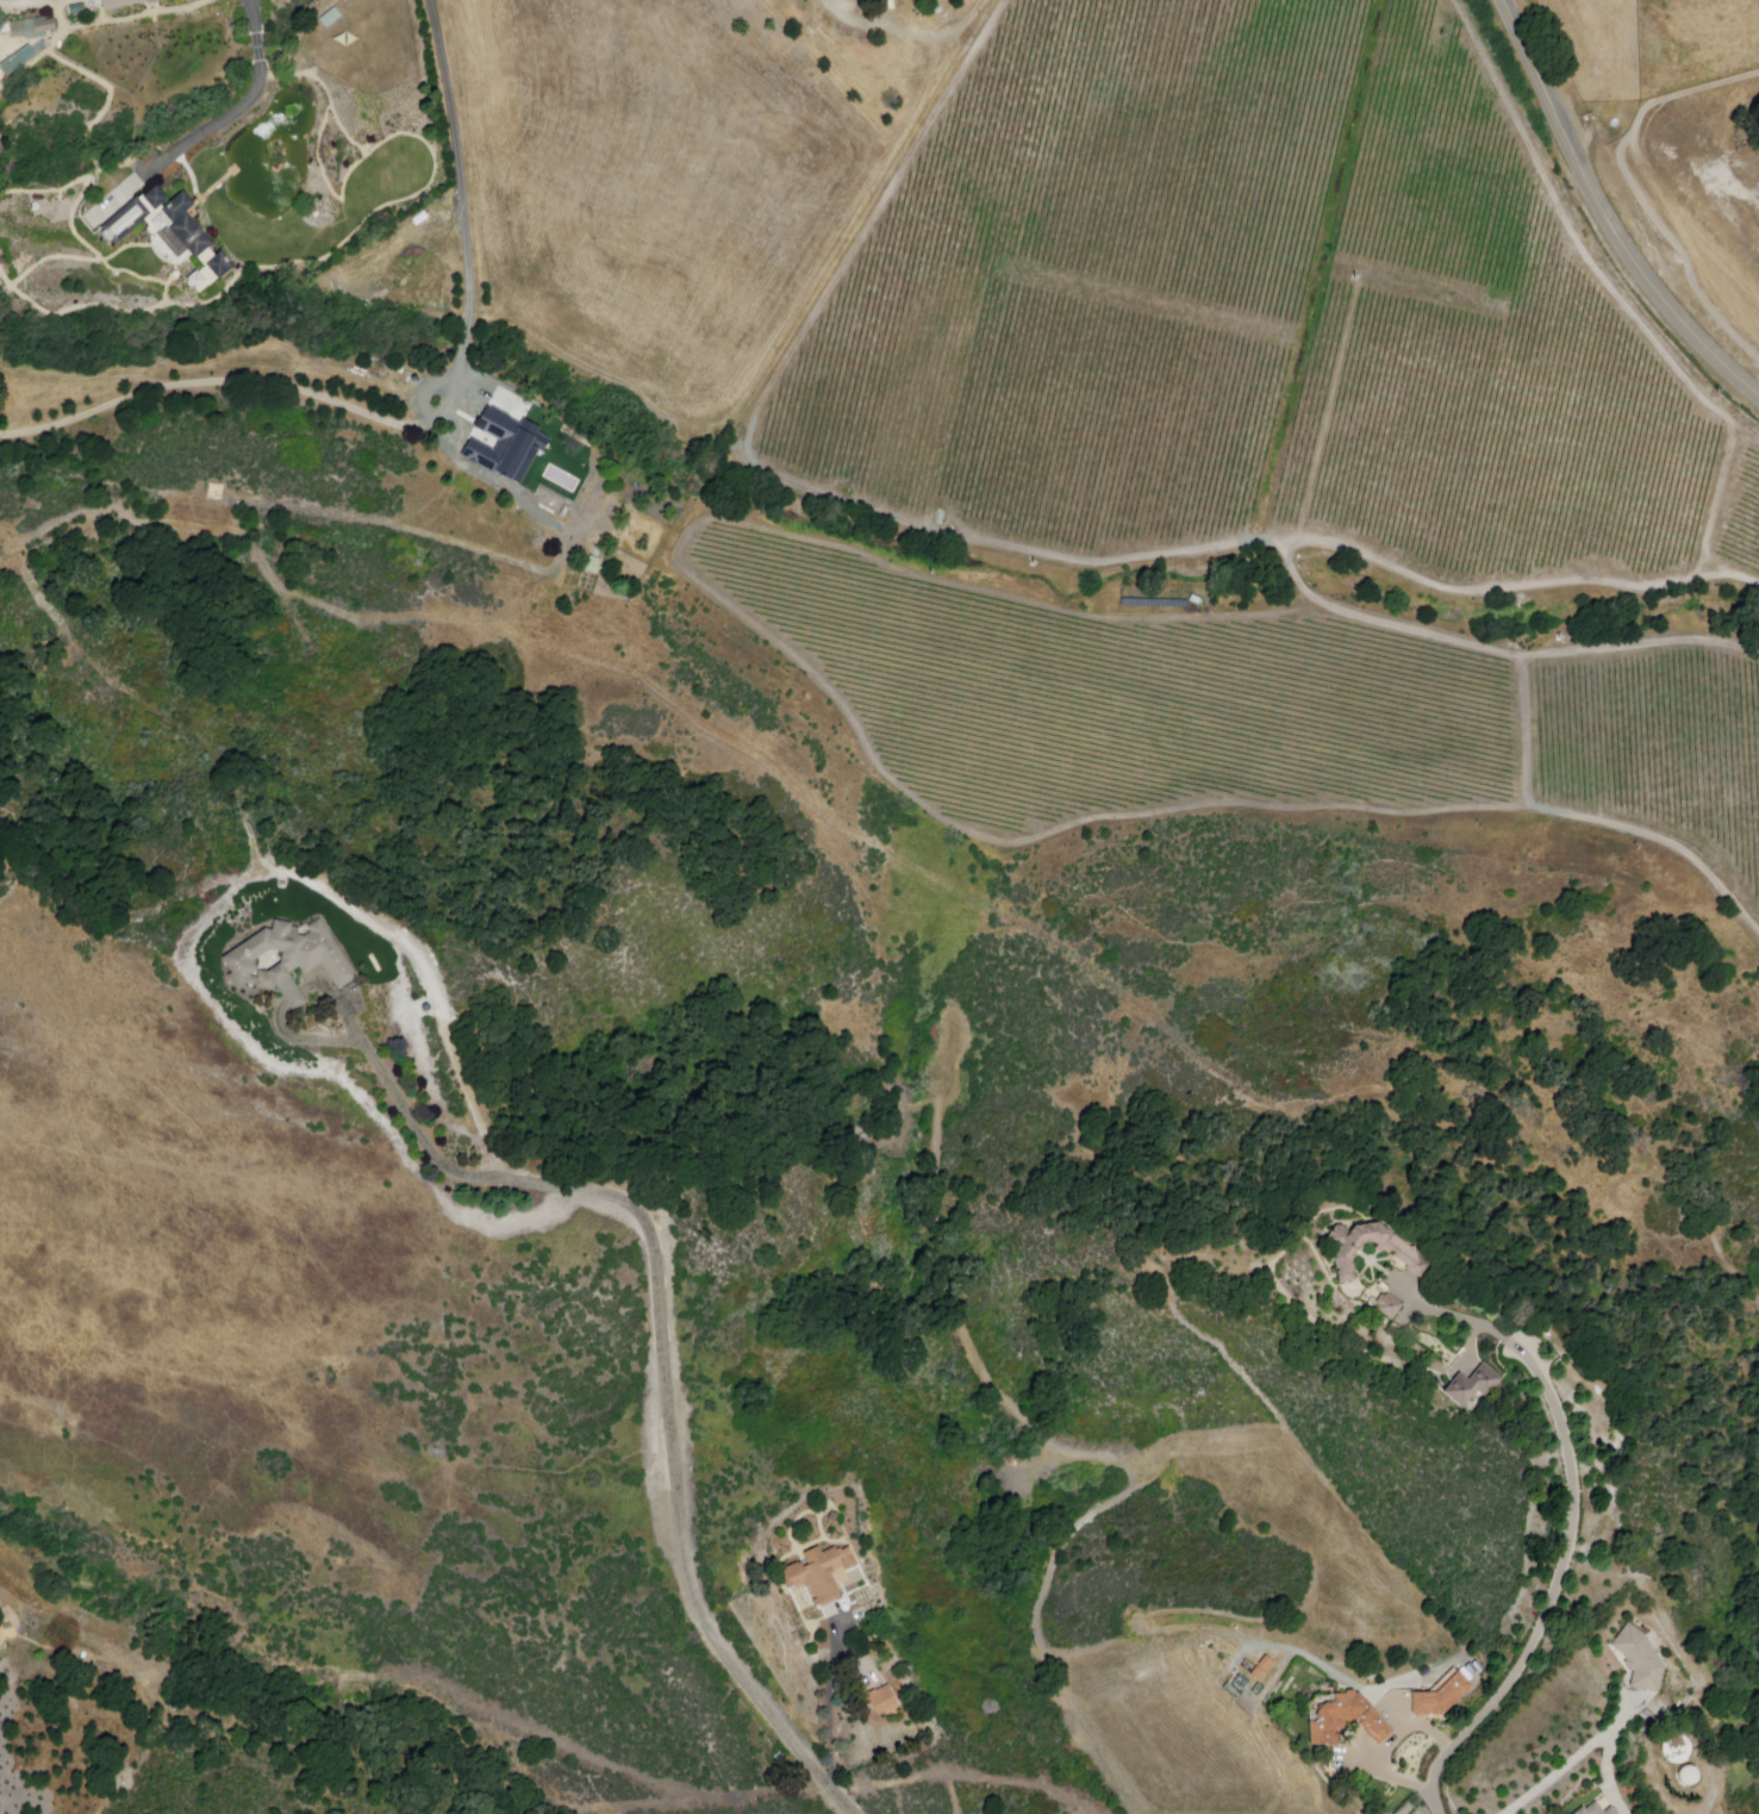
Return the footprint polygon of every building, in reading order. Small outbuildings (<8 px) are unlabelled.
[(165,0),(100,0),(102,11),(165,0)] [(70,14),(69,6),(82,2),(85,11),(70,14)] [(8,21),(42,15),(42,20),(52,18),(55,29),(45,31),(46,36),(35,38),(33,32),(11,37),(8,21)] [(8,75),(0,66),(19,51),(26,61),(8,75)] [(160,187),(146,198),(145,195),(104,230),(118,247),(148,222),(179,260),(191,250),(199,261),(200,260),(207,267),(191,280),(202,294),(220,280),(223,282),(239,268),(225,251),(218,257),(212,249),(217,245),(191,213),(199,206),(187,192),(173,204),(160,187)] [(489,404),(531,428),(518,450),(476,426),(489,404)] [(322,965),(343,991),(363,981),(324,921),(312,924),(312,933),(310,937),(301,936),(304,928),(294,928),(297,923),(281,920),(273,934),(268,928),(225,956),(239,975),(232,981),(237,991),(248,985),(279,993),(275,983),(297,1012),(313,1003),(292,973),(300,967),(308,974),(322,965)] [(1336,1222),(1322,1239),(1336,1246),(1329,1253),(1328,1270),(1334,1284),(1351,1284),(1351,1258),(1362,1243),(1377,1242),(1426,1279),(1437,1264),(1378,1221),(1347,1232),(1336,1222)] [(1380,1288),(1401,1304),(1390,1320),(1368,1304),(1380,1288)] [(1457,1373),(1466,1380),(1483,1360),(1504,1378),(1487,1400),(1477,1391),(1461,1410),(1440,1394),(1457,1373)] [(798,1561),(779,1571),(788,1590),(804,1582),(817,1607),(840,1595),(830,1576),(832,1575),(830,1570),(834,1569),(835,1571),(843,1566),(844,1571),(857,1565),(849,1547),(841,1552),(838,1548),(836,1550),(834,1546),(821,1553),(817,1546),(801,1554),(807,1565),(801,1569),(798,1561)] [(1627,1625),(1642,1634),(1665,1669),(1659,1694),(1629,1689),(1632,1673),(1624,1666),(1627,1663),(1610,1645),(1627,1625)] [(1264,1656),(1277,1664),(1261,1685),(1248,1676),(1264,1656)] [(1453,1669),(1473,1687),(1443,1718),(1410,1716),(1411,1694),(1429,1695),(1453,1669)] [(886,1681),(899,1707),(874,1720),(861,1694),(886,1681)] [(1353,1691),(1354,1695),(1359,1694),(1372,1708),(1368,1712),(1391,1735),(1378,1747),(1365,1732),(1365,1727),(1359,1719),(1339,1734),(1334,1745),(1308,1748),(1306,1719),(1314,1719),(1317,1707),(1333,1704),(1334,1695),(1345,1695),(1346,1691),(1353,1691)] [(1690,1759),(1689,1735),(1664,1736),(1664,1760),(1690,1759)] [(1574,1813),(1618,1813),(1613,1807),(1604,1813),(1596,1803),(1585,1812),(1582,1808),(1574,1813)]
